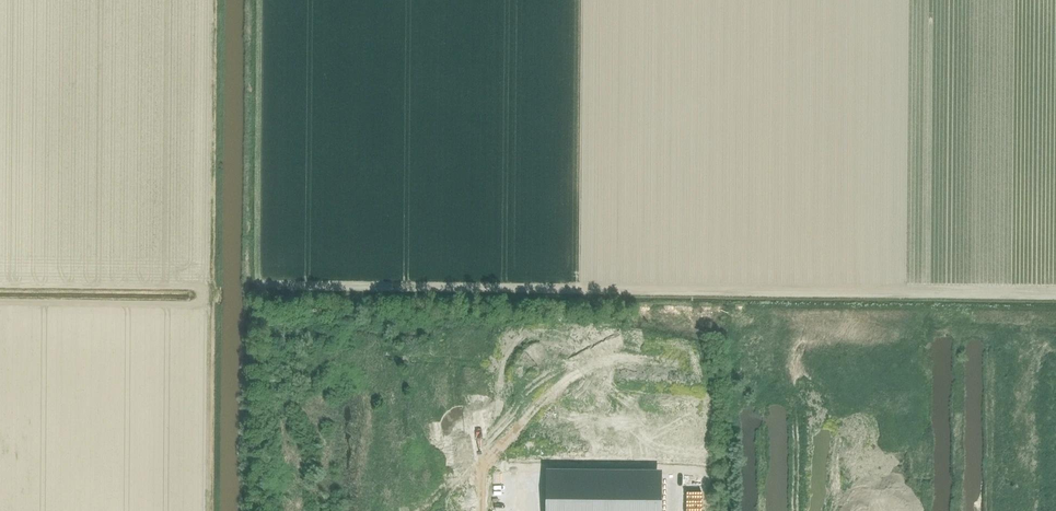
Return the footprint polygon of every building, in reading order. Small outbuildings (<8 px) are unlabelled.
[(658,475),(548,474),(548,510),(657,510),(658,475)]
